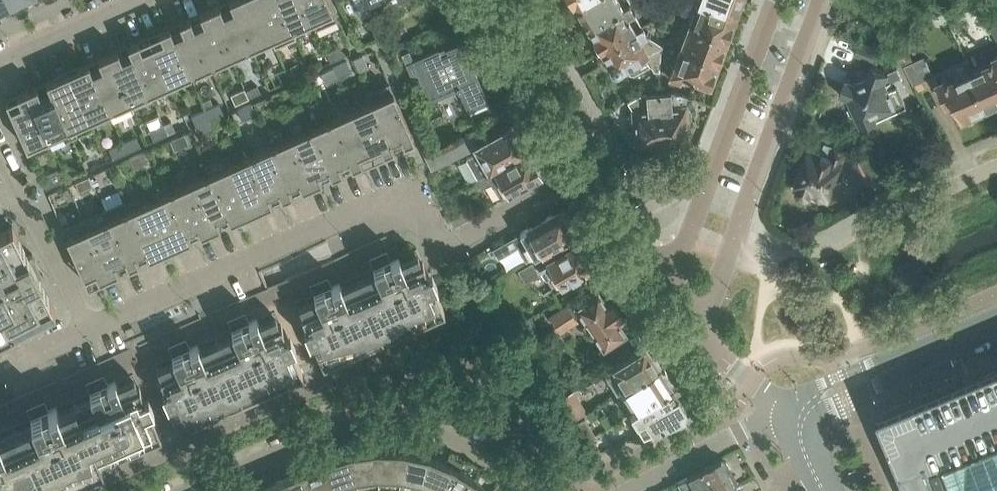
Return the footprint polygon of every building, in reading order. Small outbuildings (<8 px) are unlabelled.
[(209,8),(230,56),(251,47),(230,0),(227,0),(209,8)] [(251,47),(270,38),(254,0),(230,0),(251,47)] [(270,38),(275,47),(296,37),(292,28),(279,0),(254,0),(270,38)] [(292,28),(311,20),(303,0),(279,0),(292,28)] [(311,20),(315,29),(337,19),(329,0),(303,0),(311,20)] [(373,14),(403,0),(367,0),(373,14)] [(582,16),(582,17),(587,27),(629,3),(631,2),(630,0),(580,0),(575,3),(576,5),(575,6),(573,9),(576,15),(580,15),(581,15),(582,16)] [(688,23),(725,37),(729,33),(732,26),(731,21),(734,13),(698,0),(696,0),(688,23)] [(734,13),(737,5),(738,5),(742,2),(742,0),(698,0),(734,13)] [(592,37),(592,39),(592,40),(592,41),(592,42),(593,44),(594,45),(595,46),(597,47),(598,48),(600,48),(600,49),(642,25),(629,3),(587,27),(592,36),(592,37)] [(209,8),(189,17),(210,65),(230,56),(209,8)] [(189,17),(169,26),(190,74),(210,65),(189,17)] [(688,23),(679,46),(717,60),(720,57),(723,49),(723,45),(725,37),(688,23)] [(642,25),(600,49),(611,67),(611,68),(612,68),(612,69),(613,69),(613,70),(614,70),(615,70),(616,70),(617,70),(618,70),(618,69),(619,69),(626,65),(630,72),(635,73),(651,64),(647,58),(660,58),(661,51),(661,50),(664,41),(662,32),(652,37),(647,34),(642,25)] [(169,26),(149,35),(170,83),(190,74),(169,26)] [(149,35),(128,44),(149,92),(170,83),(149,35)] [(861,40),(856,54),(878,62),(883,49),(861,40)] [(664,41),(661,50),(661,51),(676,56),(668,76),(683,81),(685,76),(708,84),(711,80),(714,73),(714,68),(717,60),(679,46),(664,41)] [(468,55),(462,42),(446,49),(448,53),(442,56),(438,49),(414,60),(432,100),(458,89),(459,91),(459,90),(468,110),(489,101),(470,60),(472,59),(470,54),(468,55)] [(128,44),(108,53),(130,101),(149,92),(128,44)] [(340,46),(326,52),(331,62),(344,56),(340,46)] [(910,51),(902,55),(906,65),(915,83),(934,75),(925,56),(914,61),(910,51)] [(108,53),(88,62),(108,110),(112,119),(134,110),(130,101),(108,53)] [(362,54),(353,58),(358,70),(367,66),(362,54)] [(973,70),(989,106),(994,104),(995,107),(996,106),(996,56),(992,58),(993,61),(973,70)] [(347,61),(333,67),(337,77),(351,71),(347,61)] [(88,62),(67,71),(89,119),(108,110),(88,62)] [(296,63),(285,68),(290,80),(301,74),(296,63)] [(879,118),(877,113),(905,101),(906,100),(904,95),(910,92),(898,67),(889,72),(872,65),(869,74),(867,75),(865,71),(861,70),(858,72),(856,75),(858,79),(856,80),(847,77),(841,94),(849,98),(862,126),(879,118)] [(333,67),(321,73),(325,82),(337,77),(333,67)] [(950,77),(938,82),(948,103),(950,102),(958,105),(960,110),(962,110),(965,117),(989,106),(973,70),(951,80),(950,77)] [(67,71),(47,80),(72,137),(93,128),(89,119),(67,71)] [(47,80),(27,90),(52,146),(72,137),(47,80)] [(371,101),(393,148),(414,138),(403,113),(389,82),(367,92),(371,101)] [(245,88),(231,94),(235,104),(249,98),(245,88)] [(690,110),(688,108),(692,96),(671,88),(669,91),(659,92),(660,103),(664,103),(667,138),(671,141),(673,141),(689,140),(687,120),(689,120),(689,119),(691,117),(690,110)] [(27,90),(5,99),(17,125),(31,156),(52,146),(27,90)] [(633,112),(631,112),(631,113),(629,115),(630,122),(632,124),(634,124),(636,144),(652,143),(652,144),(652,145),(653,147),(654,148),(655,149),(658,151),(659,151),(661,152),(663,152),(664,151),(666,151),(668,150),(669,149),(670,148),(671,147),(672,146),(672,144),(673,142),(673,141),(671,141),(667,138),(664,103),(660,103),(659,92),(646,93),(645,90),(627,100),(633,110),(633,112)] [(371,101),(352,109),(373,157),(393,148),(371,101)] [(219,103),(205,109),(210,119),(224,113),(219,103)] [(251,103),(237,110),(242,120),(256,113),(251,103)] [(205,109),(191,115),(196,125),(210,119),(205,109)] [(352,109),(331,118),(352,166),(373,157),(352,109)] [(210,119),(214,129),(228,123),(224,113),(210,119)] [(331,118),(311,127),(332,175),(352,166),(331,118)] [(210,119),(196,125),(200,135),(214,129),(210,119)] [(171,121),(163,124),(168,134),(176,131),(171,121)] [(163,124),(149,130),(154,140),(168,134),(163,124)] [(311,127),(291,137),(312,184),(332,175),(311,127)] [(473,154),(464,159),(476,179),(526,150),(525,148),(527,147),(527,144),(523,137),(520,135),(519,136),(517,134),(511,137),(506,128),(478,144),(472,134),(424,155),(431,169),(470,150),(473,154)] [(185,133),(170,139),(175,149),(189,143),(185,133)] [(123,142),(127,152),(141,146),(137,136),(123,142)] [(291,137),(270,146),(291,193),(312,184),(291,137)] [(123,142),(109,148),(113,158),(127,152),(123,142)] [(796,186),(799,188),(798,189),(800,193),(808,196),(812,194),(812,193),(829,199),(843,160),(847,149),(837,146),(836,146),(826,142),(822,152),(810,148),(796,186)] [(270,146),(250,155),(271,202),(291,193),(270,146)] [(859,160),(855,162),(865,182),(876,176),(866,156),(866,157),(862,148),(855,151),(859,160)] [(540,171),(540,168),(537,161),(534,160),(532,160),(526,150),(476,179),(481,188),(492,182),(501,196),(540,174),(539,172),(540,171)] [(144,151),(130,158),(134,168),(148,161),(144,151)] [(226,154),(204,164),(208,173),(230,220),(251,211),(230,163),(226,154)] [(250,155),(230,163),(251,211),(271,202),(250,155)] [(56,172),(42,178),(46,188),(60,182),(56,172)] [(208,173),(189,182),(210,229),(230,220),(208,173)] [(89,176),(75,182),(80,192),(94,186),(89,176)] [(189,182),(169,191),(190,238),(210,229),(189,182)] [(169,191),(148,200),(170,247),(190,238),(169,191)] [(125,199),(104,209),(129,265),(149,256),(129,209),(125,199)] [(148,200),(129,209),(149,256),(170,247),(148,200)] [(104,209),(83,218),(109,275),(129,265),(104,209)] [(508,239),(492,248),(497,257),(518,245),(527,260),(542,251),(561,240),(573,233),(572,231),(573,231),(575,226),(571,220),(566,219),(565,217),(564,218),(559,209),(519,232),(511,237),(508,239)] [(464,211),(450,219),(454,226),(468,218),(464,211)] [(83,218),(62,227),(76,258),(87,284),(109,275),(83,218)] [(55,308),(39,277),(43,274),(33,253),(28,256),(12,225),(4,229),(0,221),(0,336),(55,308)] [(103,464),(102,460),(444,310),(433,285),(437,284),(432,272),(428,273),(422,260),(417,248),(399,256),(399,254),(392,257),(387,247),(390,245),(386,235),(0,405),(0,490),(42,490),(103,464)] [(533,261),(518,269),(525,280),(543,270),(545,273),(546,273),(554,287),(561,283),(564,288),(580,279),(578,274),(592,266),(591,264),(592,263),(594,258),(590,252),(585,251),(584,252),(583,250),(578,242),(565,249),(561,240),(542,251),(546,260),(536,266),(533,261)] [(587,321),(582,324),(589,334),(593,332),(603,346),(598,349),(610,367),(631,353),(621,337),(625,334),(618,322),(625,317),(623,313),(625,312),(628,308),(627,302),(622,300),(617,300),(615,301),(613,298),(605,303),(598,292),(577,305),(574,299),(551,315),(560,330),(577,318),(575,316),(581,312),(587,321)] [(542,336),(532,316),(524,320),(534,340),(542,336)] [(617,393),(659,366),(659,365),(659,361),(655,354),(651,353),(645,344),(631,353),(610,367),(603,371),(617,393)] [(916,399),(880,414),(912,490),(996,490),(996,365),(916,399)] [(659,366),(618,392),(625,403),(624,404),(629,412),(630,413),(672,386),(667,378),(668,374),(665,368),(660,367),(659,366)] [(685,407),(686,407),(672,386),(630,413),(643,433),(684,415),(683,413),(685,407)] [(573,391),(561,398),(571,422),(587,412),(573,391)] [(585,418),(572,425),(581,444),(595,435),(585,418)] [(595,435),(581,444),(586,458),(601,451),(592,437),(595,435)] [(376,449),(378,490),(390,490),(397,490),(403,442),(395,441),(394,450),(376,449)] [(397,490),(417,490),(428,456),(410,452),(411,443),(403,442),(397,490)] [(348,445),(358,490),(375,490),(378,490),(376,449),(358,452),(356,443),(348,445)] [(325,461),(337,490),(358,490),(348,445),(340,447),(342,455),(325,461)] [(417,490),(440,490),(456,458),(449,455),(445,462),(428,456),(417,490)] [(464,462),(456,458),(440,490),(466,490),(475,480),(460,470),(464,462)] [(302,462),(314,490),(337,490),(325,461),(312,466),(309,459),(302,462)] [(678,481),(683,490),(692,490),(731,471),(726,461),(721,459),(687,476),(678,481)] [(297,472),(285,478),(290,490),(314,490),(302,462),(294,465),(297,472)] [(735,486),(737,481),(731,471),(692,490),(725,490),(735,486)] [(262,479),(267,490),(290,490),(285,478),(272,483),(269,476),(262,479)] [(253,490),(267,490),(262,479),(254,482),(257,489),(253,490)] [(466,490),(488,490),(475,480),(466,490)]
